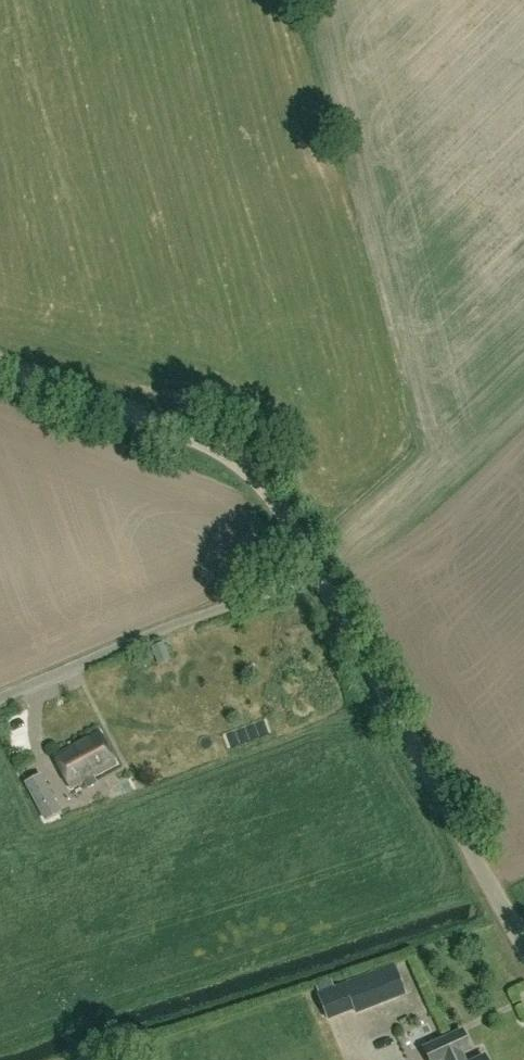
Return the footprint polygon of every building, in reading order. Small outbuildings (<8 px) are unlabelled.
[(73,788),(85,782),(95,776),(116,766),(100,735),(57,756),(73,788)] [(59,815),(80,810),(77,794),(55,800),(59,815)] [(394,972),(345,991),(356,1017),(404,998),(394,972)] [(368,1059),(399,1059),(386,1028),(406,1020),(398,1001),(352,1020),(368,1059)] [(464,1030),(426,1049),(432,1059),(467,1059),(463,1052),(473,1047),(464,1030)]
